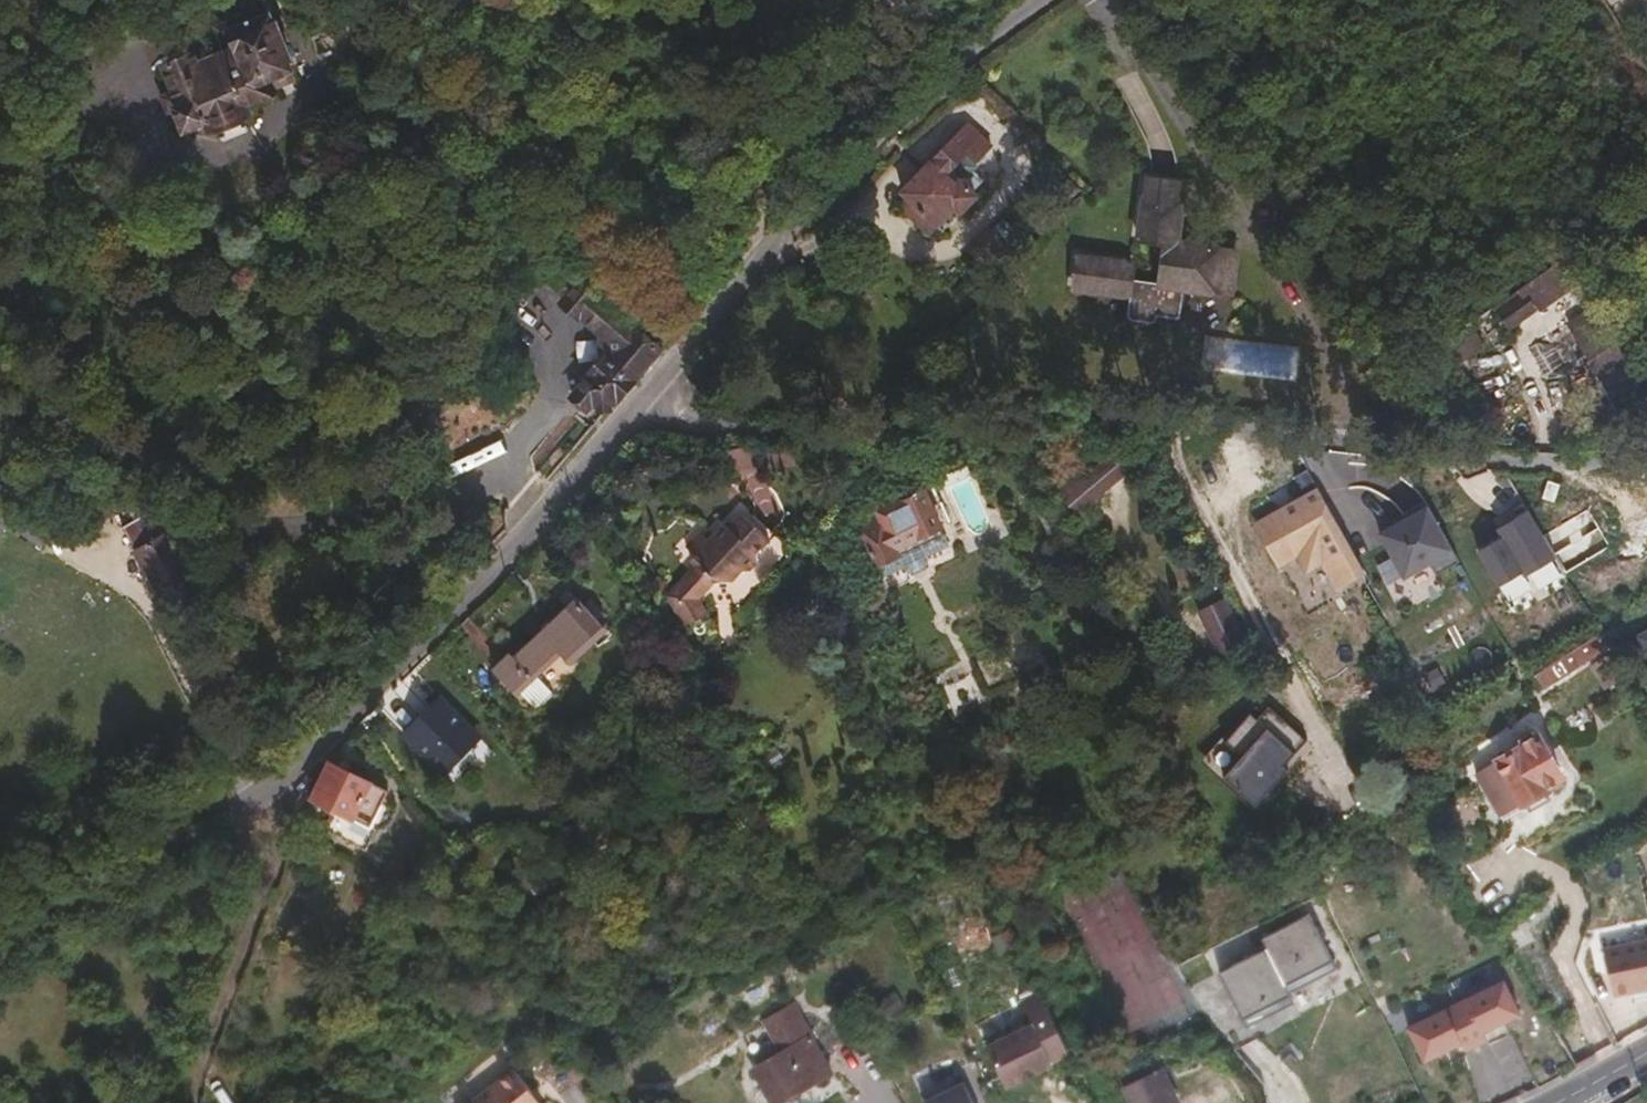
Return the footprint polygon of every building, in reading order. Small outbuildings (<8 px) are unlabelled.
[(306,9),(304,0),(287,0),(292,14),(306,9)] [(306,9),(325,4),(324,0),(304,0),(306,9)] [(262,9),(244,17),(247,25),(265,17),(262,9)] [(269,96),(267,90),(264,82),(287,73),(287,64),(277,39),(274,40),(265,17),(247,25),(244,17),(214,29),(223,52),(194,64),(190,54),(161,65),(177,106),(171,107),(182,132),(204,124),(208,135),(249,117),(245,107),(269,96)] [(290,81),(287,73),(264,82),(267,90),(290,81)] [(899,191),(905,198),(932,224),(937,229),(970,194),(967,192),(976,182),(965,170),(956,178),(945,167),(962,150),(969,157),(983,143),(963,123),(899,191)] [(1074,257),(1070,286),(1126,294),(1122,315),(1125,320),(1149,322),(1152,315),(1174,318),(1178,286),(1224,292),(1229,251),(1203,247),(1171,242),(1179,184),(1142,179),(1134,237),(1160,242),(1156,282),(1129,278),(1129,275),(1119,262),(1074,257)] [(932,224),(905,198),(897,204),(925,232),(932,224)] [(1538,303),(1580,272),(1565,250),(1522,280),(1538,303)] [(599,411),(653,346),(629,325),(592,294),(595,291),(574,273),(577,269),(571,264),(567,268),(560,262),(544,280),(562,297),(559,301),(575,315),(577,313),(602,333),(599,362),(570,395),(585,409),(592,403),(599,411)] [(1507,325),(1538,303),(1522,280),(1513,286),(1517,293),(1496,308),(1507,325)] [(1568,321),(1589,353),(1585,357),(1597,375),(1621,357),(1586,309),(1568,321)] [(1473,322),(1444,340),(1458,363),(1487,345),(1473,322)] [(1641,409),(1646,404),(1646,396),(1626,366),(1615,374),(1641,409)] [(1484,380),(1486,402),(1523,399),(1521,376),(1484,380)] [(1104,458),(1119,475),(1125,470),(1109,454),(1104,458)] [(1119,475),(1104,458),(1064,492),(1077,508),(1119,475)] [(93,493),(172,541),(180,536),(171,523),(159,529),(117,464),(102,473),(108,484),(93,493)] [(1317,488),(1252,524),(1277,569),(1296,558),(1305,574),(1322,565),(1337,591),(1365,576),(1317,488)] [(879,567),(900,556),(896,550),(938,527),(920,493),(889,510),(888,508),(877,515),(880,520),(860,532),(879,567)] [(41,548),(54,528),(18,506),(5,525),(41,548)] [(695,550),(689,557),(706,572),(714,575),(730,576),(743,562),(751,564),(764,551),(762,542),(771,532),(742,506),(722,526),(720,523),(707,535),(700,529),(687,543),(695,550)] [(1426,507),(1377,535),(1404,581),(1453,554),(1426,507)] [(1477,549),(1498,588),(1557,557),(1531,508),(1495,527),(1500,537),(1477,549)] [(190,567),(179,547),(135,520),(122,528),(163,601),(210,575),(202,560),(190,567)] [(896,550),(900,556),(942,533),(938,527),(896,550)] [(688,567),(666,592),(685,620),(707,610),(696,593),(706,583),(688,567)] [(488,662),(506,685),(556,648),(559,652),(566,659),(600,633),(575,600),(508,651),(505,648),(488,662)] [(1224,600),(1198,613),(1220,655),(1245,642),(1224,600)] [(1592,637),(1533,674),(1545,692),(1604,655),(1592,637)] [(1424,674),(1431,689),(1449,681),(1442,666),(1424,674)] [(482,737),(440,696),(401,736),(443,777),(482,737)] [(1465,790),(1485,821),(1509,806),(1515,815),(1539,801),(1533,791),(1549,783),(1520,733),(1507,742),(1511,749),(1484,766),(1489,771),(1465,790)] [(363,780),(321,760),(306,799),(363,826),(378,796),(360,787),(363,780)] [(1313,915),(1261,936),(1267,950),(1221,969),(1244,1023),(1298,1001),(1293,988),(1336,970),(1313,915)] [(1604,949),(1613,998),(1646,992),(1646,941),(1604,949)] [(1427,1063),(1524,1020),(1507,980),(1409,1022),(1427,1063)] [(782,1027),(797,1018),(792,1011),(777,1019),(782,1027)] [(777,1019),(765,1025),(778,1052),(749,1069),(760,1088),(751,1094),(751,1102),(777,1102),(829,1074),(797,1018),(782,1027),(777,1019)] [(1036,1024),(991,1047),(1011,1087),(1056,1064),(1036,1024)] [(917,1079),(925,1098),(967,1080),(959,1062),(917,1079)] [(554,1102),(523,1064),(477,1102),(553,1102),(554,1102)] [(1164,1068),(1124,1086),(1132,1102),(1171,1102),(1169,1098),(1175,1095),(1167,1082),(1171,1080),(1164,1068)] [(933,1102),(980,1102),(971,1084),(933,1102)]
